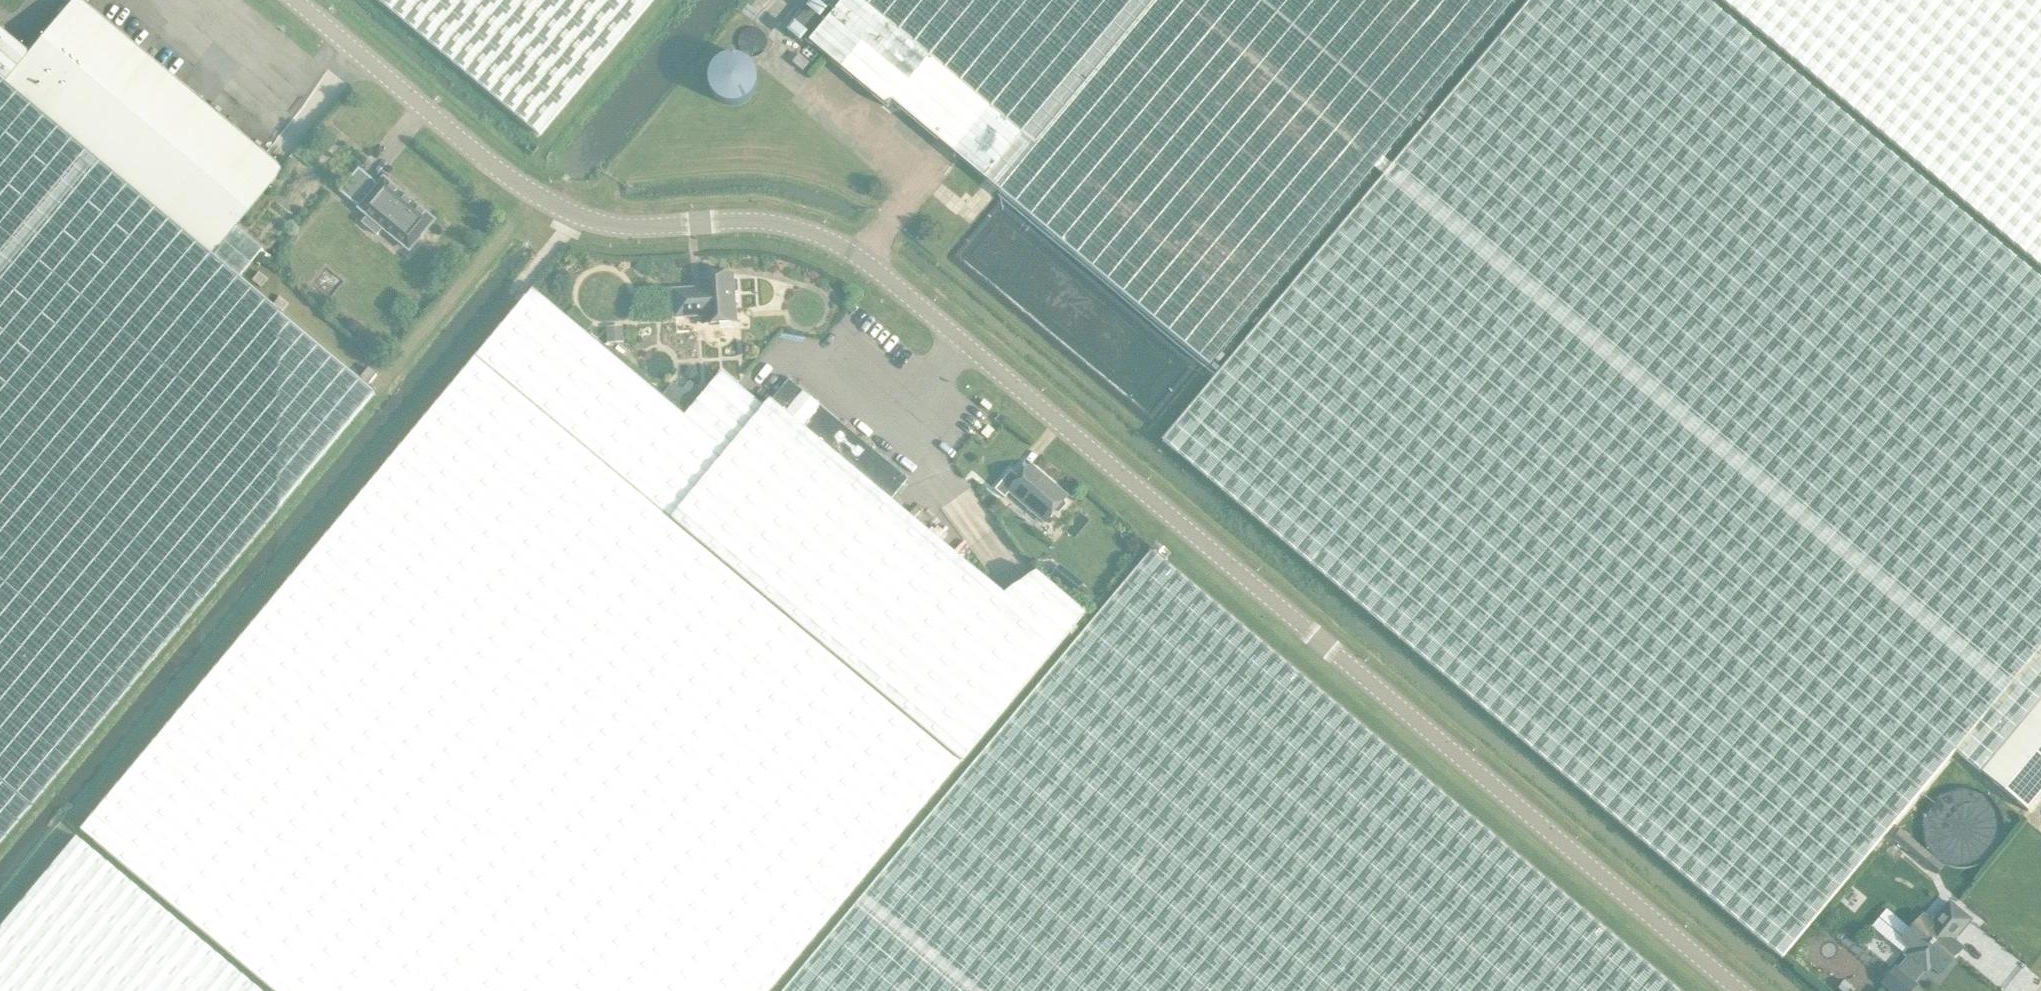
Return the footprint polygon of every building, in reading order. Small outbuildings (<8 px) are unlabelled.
[(210,256),(235,227),(282,170),(79,0),(72,0),(27,54),(0,31),(0,80),(210,256)] [(541,136),(655,0),(378,0),(541,136)] [(820,0),(815,0),(791,29),(806,41),(832,10),(820,0)] [(1515,0),(845,0),(810,42),(888,107),(893,102),(987,180),(998,190),(1209,366),(1515,0)] [(2040,697),(2040,280),(1706,0),(1531,0),(1173,428),(1163,440),(1176,451),(1783,958),(1956,751),(1979,770),(2040,697)] [(2040,267),(2040,0),(1721,0),(2040,267)] [(792,63),(803,71),(810,62),(799,54),(792,63)] [(755,101),(757,59),(714,56),(711,98),(755,101)] [(0,80),(0,842),(375,393),(237,278),(210,256),(0,80)] [(410,249),(433,221),(385,180),(380,186),(359,169),(340,191),(369,215),(363,223),(377,235),(384,227),(410,249)] [(261,249),(235,227),(210,256),(237,278),(261,249)] [(734,294),(738,291),(738,281),(733,278),(733,274),(700,276),(701,289),(674,291),(676,317),(702,315),(703,323),(736,321),(734,294)] [(737,385),(722,372),(685,417),(533,290),(82,831),(273,990),(771,990),(1086,613),(1037,573),(1005,596),(890,500),(908,479),(789,380),(765,408),(737,385)] [(623,326),(606,327),(607,343),(624,342),(623,326)] [(1064,500),(1067,497),(1031,466),(1020,478),(1011,471),(995,489),(1005,498),(1010,492),(1045,522),(1054,512),(1059,513),(1066,505),(1064,500)] [(1151,551),(1140,564),(784,990),(1678,990),(1151,551)] [(1076,578),(1064,592),(1072,599),(1084,584),(1076,578)] [(1979,770),(2028,811),(2040,796),(2040,697),(1979,770)] [(1904,825),(1893,839),(1937,875),(1944,866),(1919,845),(1923,840),(1904,825)] [(77,837),(0,929),(0,990),(261,990),(77,837)] [(1941,975),(1963,949),(1954,941),(1971,920),(1949,902),(1932,923),(1923,915),(1901,941),(1910,949),(1905,955),(1908,958),(1906,961),(1906,965),(1907,969),(1910,972),(1913,974),(1917,974),(1921,973),(1924,971),(1927,973),(1932,967),(1941,975)]
